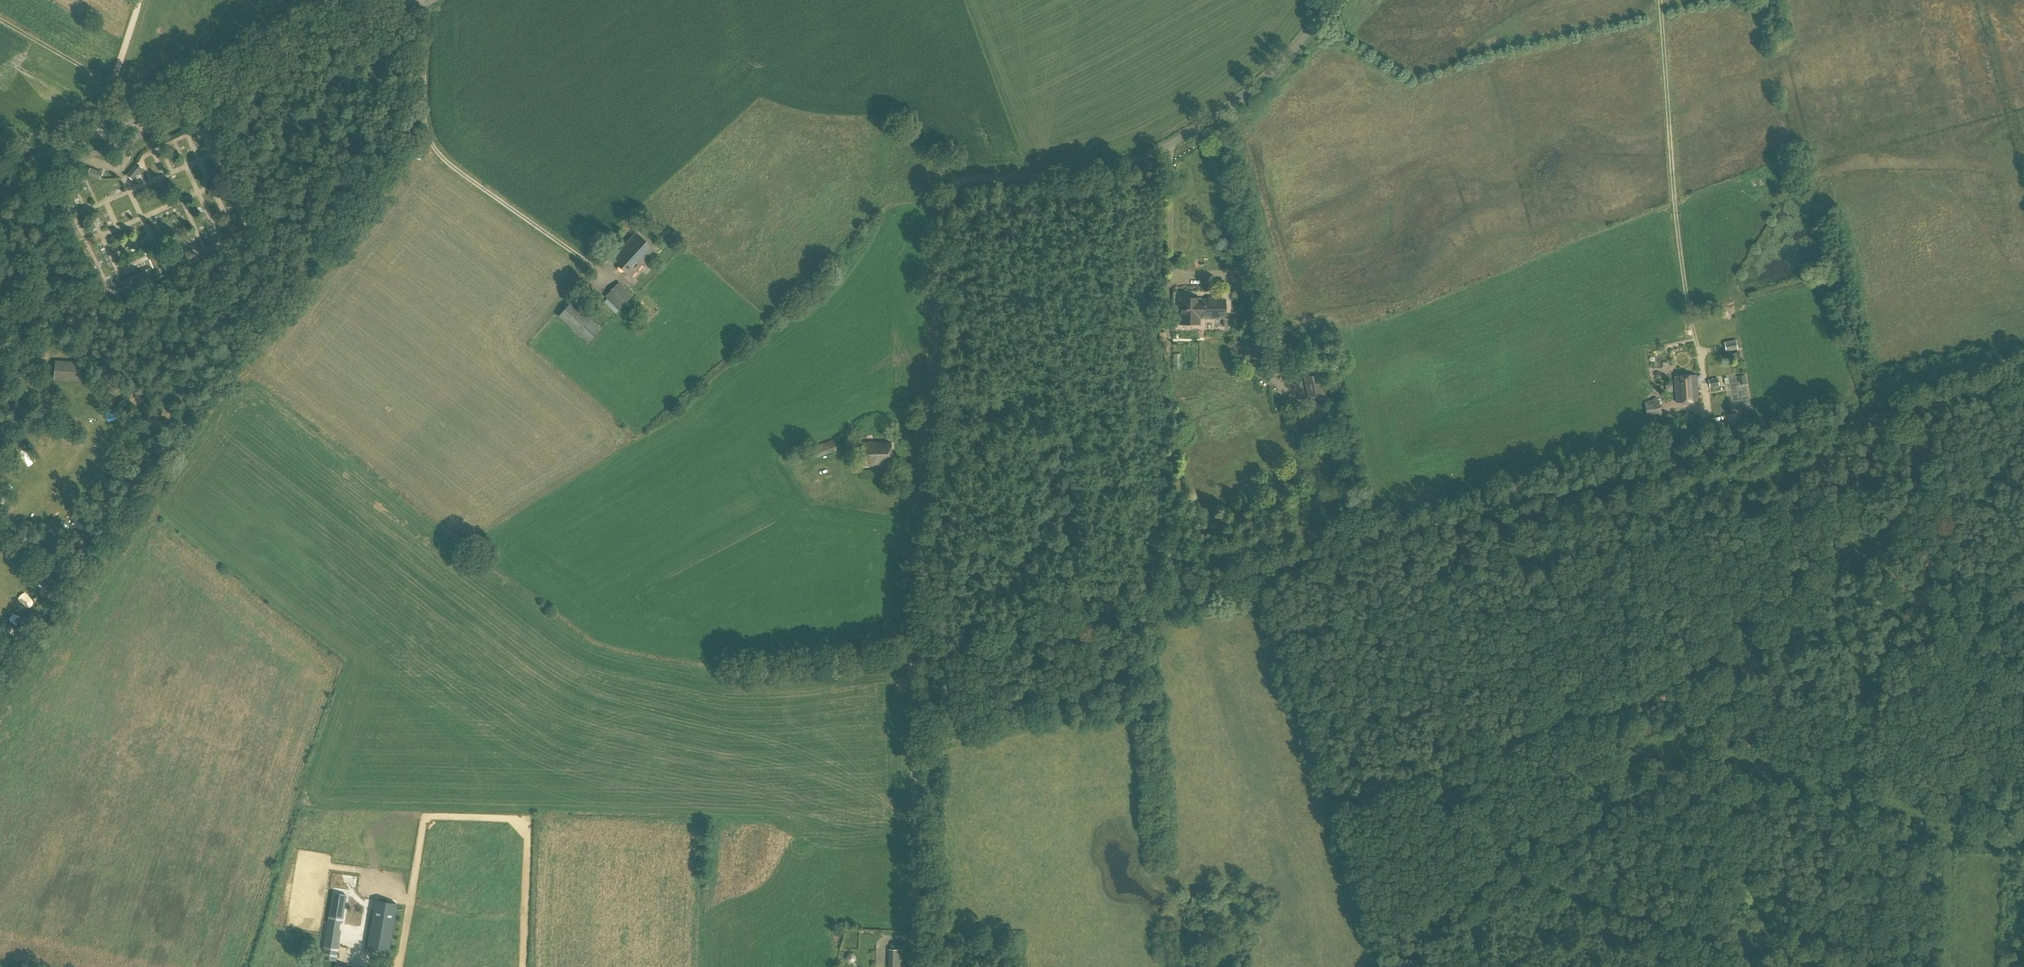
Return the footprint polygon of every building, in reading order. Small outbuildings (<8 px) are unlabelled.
[(176,146),(185,142),(181,135),(173,138),(176,146)] [(127,174),(126,175),(132,180),(133,179),(140,171),(143,168),(138,164),(137,163),(127,174)] [(87,174),(87,175),(100,179),(100,178),(102,173),(101,172),(98,171),(94,170),(91,169),(89,168),(88,172),(87,174)] [(611,260),(630,278),(655,250),(636,233),(611,260)] [(604,297),(618,310),(633,296),(619,282),(604,297)] [(1180,324),(1198,324),(1198,317),(1224,317),(1224,301),(1198,301),(1198,298),(1180,298),(1180,324)] [(558,316),(588,344),(602,329),(571,301),(558,316)] [(1724,342),(1726,350),(1738,348),(1736,339),(1724,342)] [(56,380),(80,380),(80,363),(56,363),(56,380)] [(1304,377),(1309,400),(1328,396),(1323,373),(1304,377)] [(1687,376),(1689,401),(1699,400),(1696,375),(1687,376)] [(1689,401),(1687,376),(1674,377),(1676,402),(1689,401)] [(1718,378),(1709,380),(1710,388),(1720,386),(1718,378)] [(1728,393),(1726,386),(1716,389),(1718,396),(1728,393)] [(1645,403),(1648,417),(1662,415),(1659,400),(1645,403)] [(810,449),(814,459),(836,450),(833,440),(810,449)] [(862,443),(863,466),(891,465),(891,442),(862,443)] [(835,452),(819,458),(821,463),(837,458),(835,452)] [(321,958),(336,961),(346,895),(332,893),(321,958)] [(375,900),(367,948),(388,952),(396,903),(375,900)] [(901,950),(891,949),(890,966),(901,966),(901,950)]
